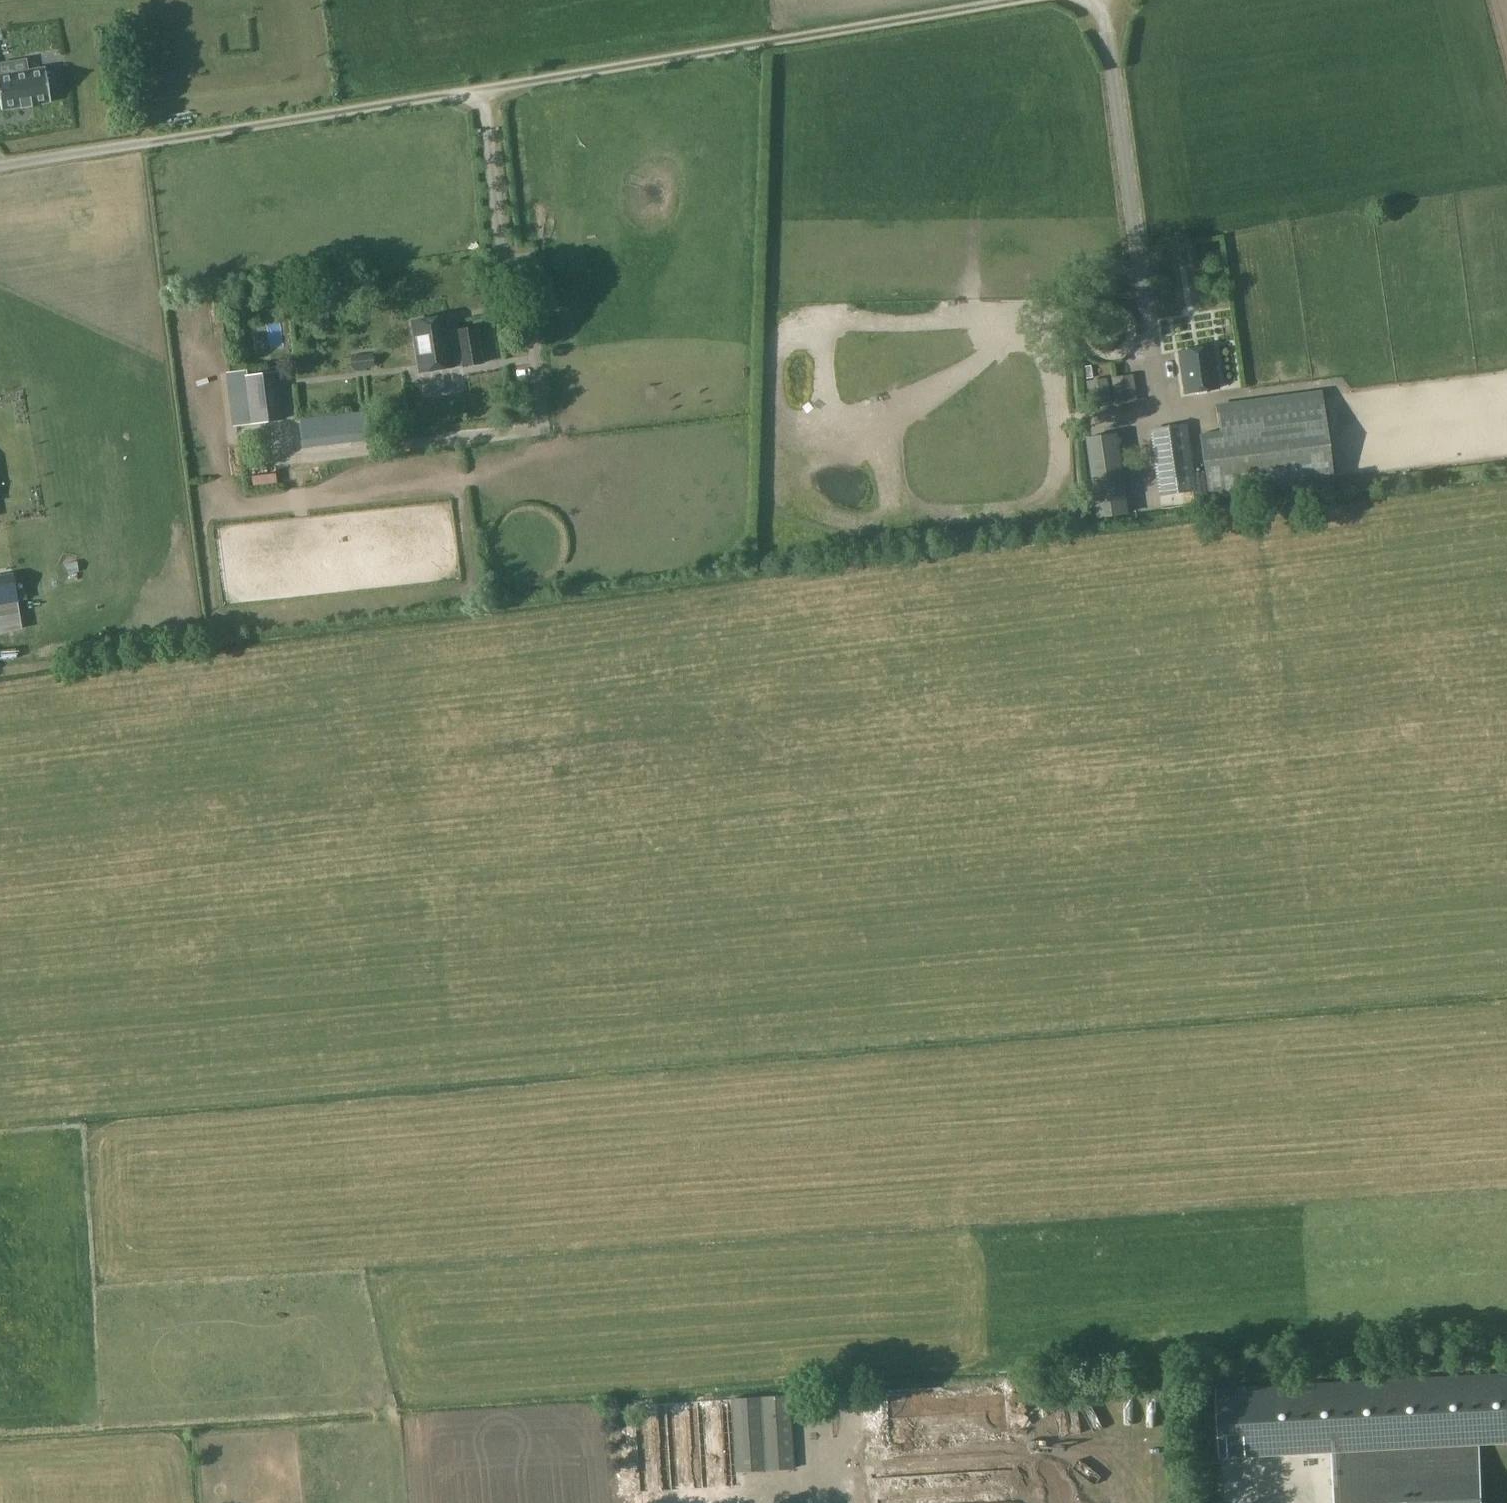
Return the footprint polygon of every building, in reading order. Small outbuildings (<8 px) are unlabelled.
[(0,111),(19,108),(19,110),(31,108),(31,106),(50,103),(44,70),(27,72),(25,61),(0,65),(0,109),(0,111)] [(247,294),(230,296),(232,308),(248,306),(247,294)] [(457,331),(457,333),(447,335),(444,317),(412,322),(420,372),(452,367),(452,364),(462,362),(462,366),(482,363),(477,328),(457,331)] [(1129,357),(1127,321),(1107,322),(1109,358),(1129,357)] [(1219,388),(1212,347),(1177,353),(1184,394),(1219,388)] [(374,368),(373,354),(350,356),(352,370),(374,368)] [(285,421),(279,373),(245,377),(251,425),(285,421)] [(1131,377),(1126,378),(1111,380),(1115,404),(1135,401),(1131,377)] [(1092,410),(1112,406),(1108,379),(1087,382),(1092,410)] [(1333,484),(1321,391),(1216,405),(1219,434),(1200,436),(1209,500),(1333,484)] [(372,412),(348,415),(351,443),(375,440),(372,412)] [(337,438),(335,416),(323,417),(325,439),(337,438)] [(1186,424),(1149,429),(1157,482),(1194,477),(1186,424)] [(1083,427),(1084,437),(1111,436),(1110,426),(1083,427)] [(1087,449),(1090,515),(1113,514),(1110,448),(1087,449)] [(248,460),(229,464),(231,475),(251,471),(248,460)] [(17,601),(13,580),(0,582),(0,604),(17,601)] [(1217,1390),(1221,1458),(1332,1452),(1333,1453),(1471,1446),(1471,1445),(1506,1443),(1506,1375),(1217,1390)] [(791,1395),(634,1405),(640,1495),(738,1489),(737,1473),(796,1469),(791,1395)] [(859,1414),(863,1502),(1002,1502),(1001,1486),(978,1487),(978,1475),(1001,1474),(998,1408),(859,1414)] [(1332,1453),(1335,1502),(1482,1502),(1479,1445),(1471,1446),(1333,1453),(1332,1453)]
